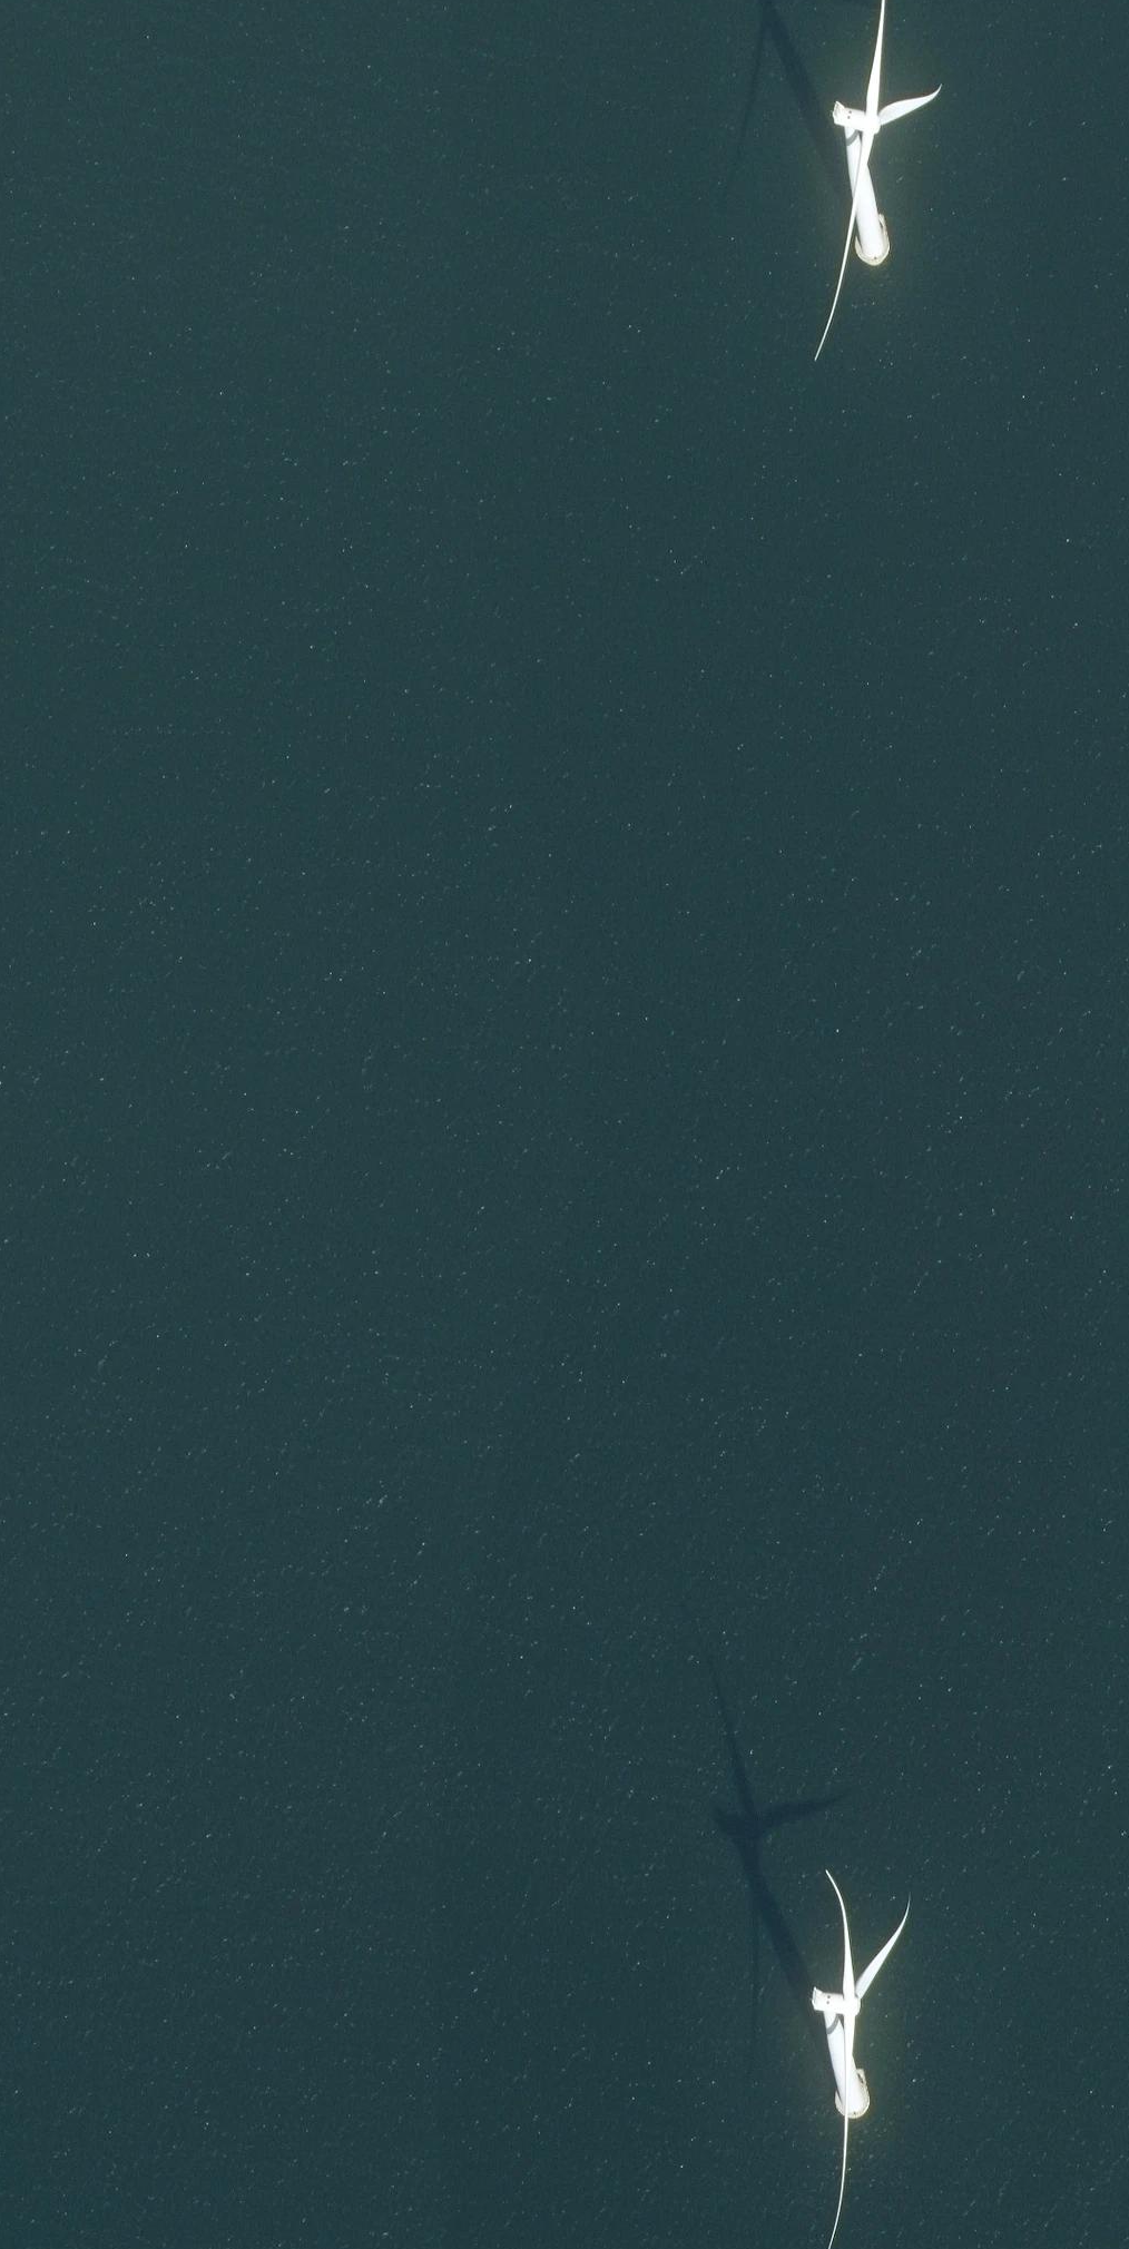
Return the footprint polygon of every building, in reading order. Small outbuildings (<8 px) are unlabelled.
[(861,242),(859,247),(860,253),(863,257),(868,259),(874,259),(878,256),(881,251),(881,246),(879,241),(875,238),(869,237),(864,239),(861,242)]
